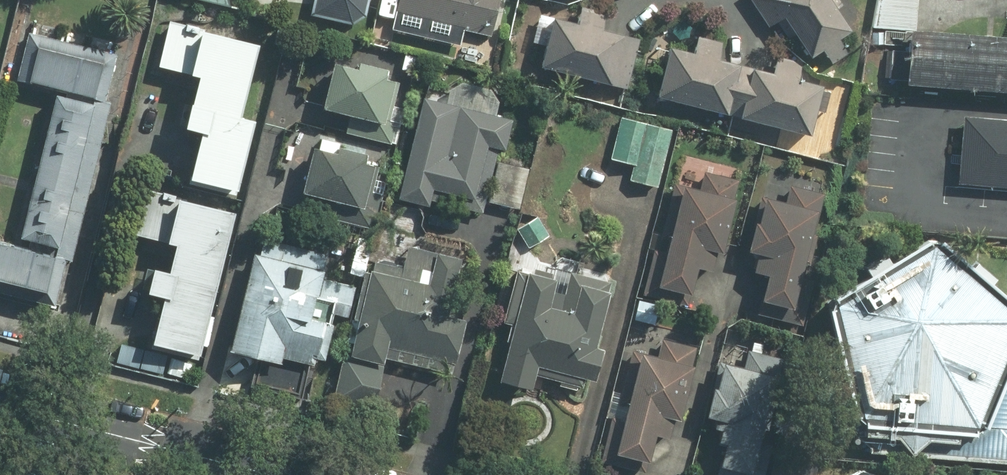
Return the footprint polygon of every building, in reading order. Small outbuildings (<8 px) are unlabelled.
[(311,17),(354,26),(366,16),(370,0),(315,0),(311,17)] [(392,30),(461,47),(465,31),(487,36),(495,0),(399,0),(392,30)] [(832,64),(848,54),(838,38),(850,30),(830,0),(749,0),(768,28),(776,22),(789,41),(795,37),(810,60),(823,52),(832,64)] [(607,13),(586,8),(581,26),(554,19),(541,68),(627,92),(641,40),(603,30),(607,13)] [(171,21),(157,69),(197,80),(183,131),(207,138),(206,143),(199,141),(187,181),(235,194),(255,123),(238,118),(258,46),(171,21)] [(910,36),(907,88),(1006,94),(1006,42),(910,36)] [(693,55),(668,48),(655,98),(811,137),(823,89),(798,83),(803,64),(778,58),(774,72),(720,59),(723,44),(698,38),(693,55)] [(53,311),(111,108),(105,106),(115,71),(27,46),(18,78),(61,90),(17,243),(0,239),(0,296),(53,311)] [(394,88),(398,73),(359,64),(357,70),(332,64),(320,110),(350,117),(346,134),(395,146),(409,91),(394,88)] [(488,201),(511,207),(521,167),(498,161),(508,119),(424,97),(399,199),(431,207),(432,202),(484,215),(488,201)] [(961,119),(957,188),(1006,191),(1006,122),(961,119)] [(672,133),(617,121),(604,175),(659,188),(672,133)] [(338,148),(340,139),(322,135),(319,152),(312,150),(302,194),(383,212),(386,196),(373,193),(379,169),(372,167),(375,156),(338,148)] [(696,271),(713,274),(717,257),(724,258),(740,180),(704,172),(700,192),(680,188),(660,289),(691,296),(696,271)] [(793,313),(825,195),(790,186),(785,205),(763,199),(748,255),(757,257),(752,275),(768,279),(761,304),(793,313)] [(237,215),(149,192),(137,237),(174,247),(167,275),(153,271),(146,297),(163,302),(151,346),(198,359),(237,215)] [(932,237),(828,299),(860,419),(978,432),(1006,369),(1006,304),(932,237)] [(229,352),(259,359),(252,388),(302,400),(310,366),(312,359),(324,362),(335,317),(348,320),(357,285),(323,277),(328,256),(257,238),(229,352)] [(393,345),(457,362),(465,331),(446,326),(463,261),(409,247),(403,268),(373,261),(357,322),(361,323),(352,358),(344,356),(331,404),(374,415),(393,345)] [(511,326),(496,383),(532,393),(538,370),(596,385),(609,332),(600,329),(613,281),(586,274),(579,301),(550,293),(554,276),(517,266),(502,323),(511,326)] [(680,424),(697,355),(690,355),(690,347),(673,343),(661,340),(656,359),(641,356),(617,456),(649,464),(655,438),(669,442),(674,423),(680,424)] [(722,421),(718,443),(725,445),(720,469),(749,474),(754,474),(778,358),(749,352),(745,369),(719,364),(708,418),(722,421)] [(978,432),(860,419),(859,436),(865,449),(1006,457),(1006,369),(978,432)] [(891,470),(816,452),(810,474),(890,474),(891,470)]
